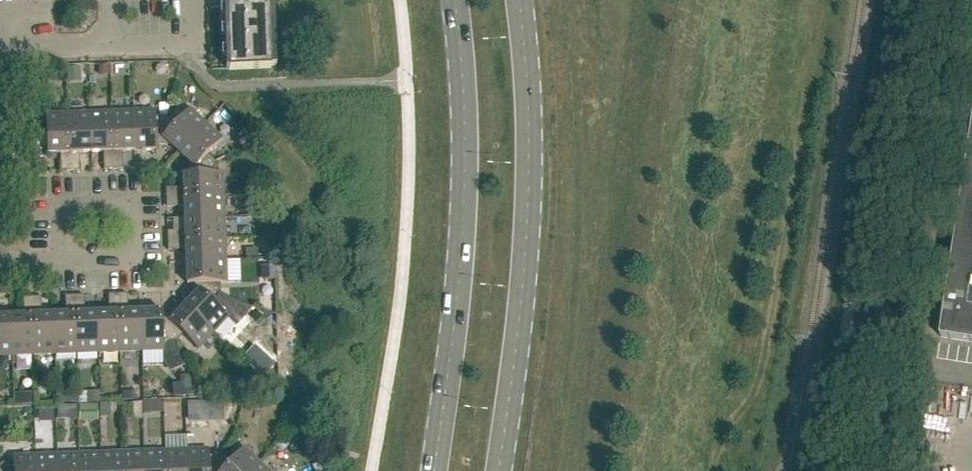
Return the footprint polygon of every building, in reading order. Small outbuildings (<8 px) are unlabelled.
[(248,7),(226,8),(229,70),(270,68),(268,0),(248,0),(248,7)] [(103,85),(103,95),(108,95),(108,98),(116,98),(116,85),(103,85)] [(179,154),(206,124),(189,109),(174,124),(166,116),(159,136),(179,154)] [(123,152),(134,151),(132,111),(111,112),(113,170),(123,170),(123,152)] [(159,136),(166,116),(155,117),(155,111),(132,111),(134,151),(156,151),(156,136),(159,136)] [(104,171),(113,170),(111,112),(89,113),(91,153),(103,152),(104,171)] [(79,153),(91,153),(89,113),(68,114),(70,172),(80,172),(79,153)] [(61,172),(70,172),(68,114),(46,114),(47,154),(60,154),(61,172)] [(197,170),(216,162),(208,154),(222,139),(206,124),(179,154),(197,170)] [(941,337),(971,342),(971,133),(941,337)] [(27,164),(34,163),(40,163),(39,149),(27,149),(27,164)] [(184,197),(224,195),(223,173),(216,173),(216,162),(197,170),(198,174),(183,175),(184,196),(184,197)] [(184,197),(184,196),(166,197),(166,193),(165,193),(166,207),(184,206),(184,218),(224,217),(224,195),(184,197)] [(167,241),(225,238),(224,217),(184,218),(185,231),(167,231),(167,241)] [(186,261),(226,259),(225,238),(167,241),(167,250),(185,250),(186,261)] [(201,287),(221,295),(220,283),(227,282),(226,259),(186,261),(187,284),(201,283),(201,287)] [(253,308),(221,295),(201,287),(184,306),(213,334),(228,319),(236,327),(248,314),(247,314),(253,308)] [(98,353),(120,352),(117,294),(108,294),(109,312),(96,313),(98,353)] [(141,351),(139,311),(128,312),(127,294),(117,294),(120,352),(141,351)] [(98,353),(96,313),(85,313),(84,295),(74,296),(77,353),(98,353)] [(55,354),(77,353),(74,296),(65,296),(66,314),(53,315),(55,354)] [(12,356),(34,355),(31,297),(22,298),(22,316),(10,316),(12,356)] [(55,354),(53,315),(42,315),(41,297),(31,297),(34,355),(55,354)] [(198,349),(213,334),(184,306),(165,325),(174,344),(182,335),(198,349)] [(174,344),(165,325),(162,325),(162,311),(139,311),(141,351),(162,350),(163,360),(170,372),(185,365),(174,344)] [(10,316),(0,316),(0,356),(12,356),(10,316)] [(90,382),(78,382),(79,403),(111,402),(110,373),(90,373),(90,382)] [(186,438),(185,426),(158,427),(158,440),(186,438)] [(229,463),(221,456),(215,470),(252,470),(259,463),(243,448),(229,463)] [(186,450),(165,451),(166,470),(187,470),(186,450)] [(209,450),(186,450),(187,470),(215,470),(221,456),(209,456),(209,450)] [(165,451),(143,452),(144,470),(166,470),(165,451)] [(122,452),(100,453),(101,470),(122,470),(122,452)] [(143,452),(122,452),(122,470),(144,470),(143,452)] [(100,453),(79,454),(79,470),(101,470),(100,453)] [(57,454),(36,455),(36,470),(58,470),(57,454)] [(79,454),(57,454),(58,470),(79,470),(79,454)] [(36,455),(13,456),(14,462),(2,463),(5,470),(36,470),(36,455)]
